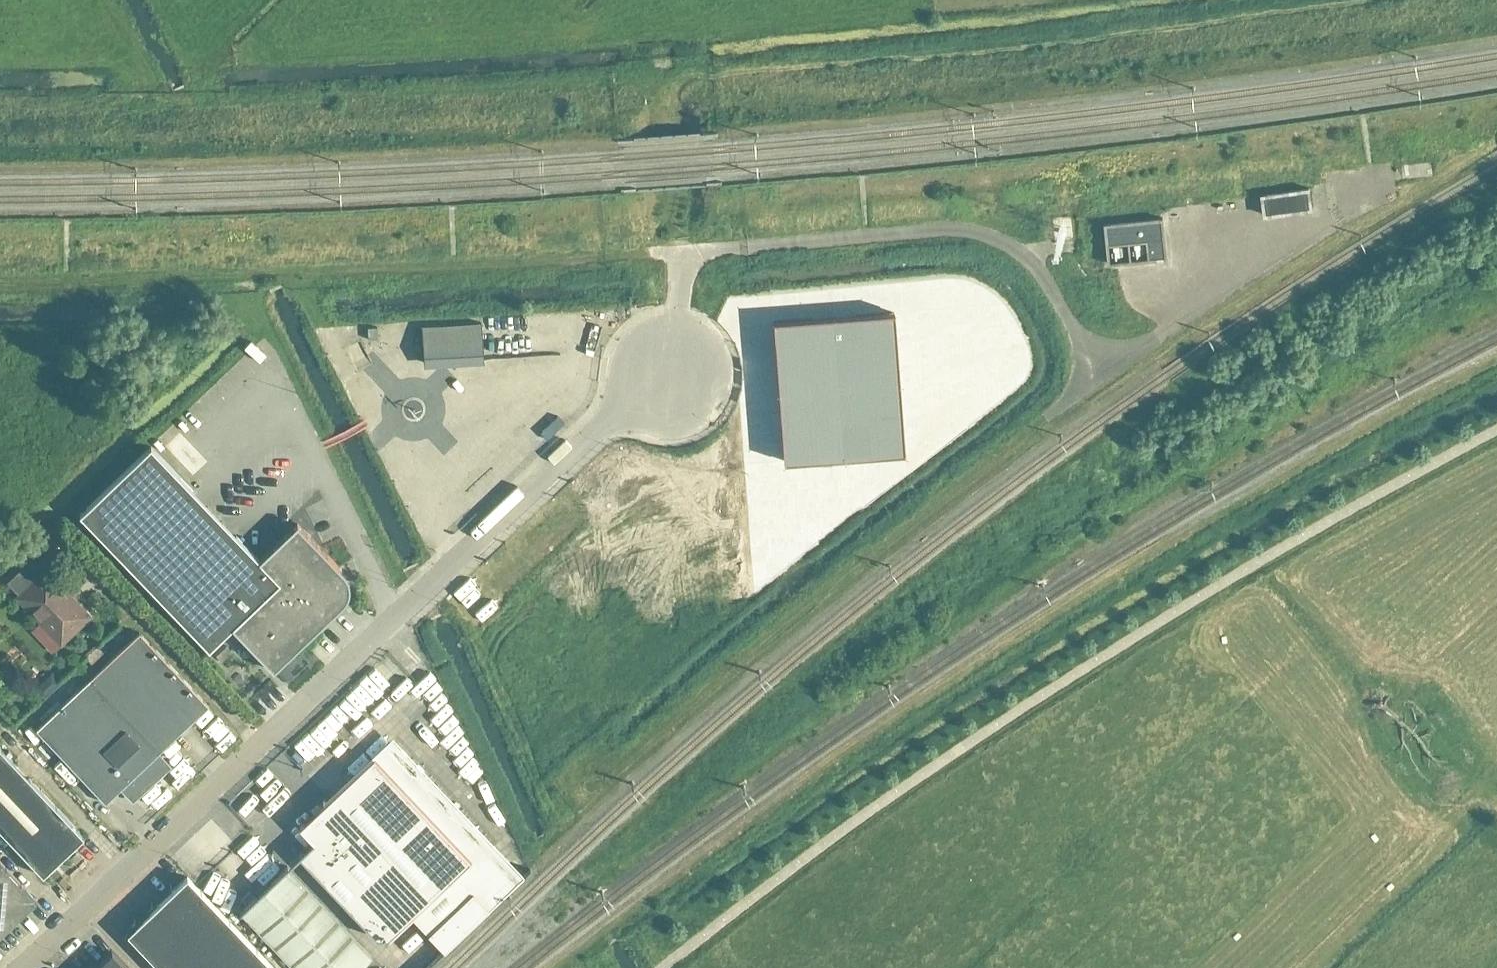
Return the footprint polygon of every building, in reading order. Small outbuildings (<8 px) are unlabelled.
[(1309,187),(1262,194),(1265,214),(1312,207),(1309,187)] [(1163,217),(1105,223),(1109,262),(1167,256),(1163,217)] [(765,316),(766,451),(885,453),(885,313),(765,316)] [(461,323),(463,359),(484,358),(482,322),(461,323)] [(274,668),(318,626),(313,620),(337,596),(341,592),(341,591),(349,591),(349,580),(341,580),(338,574),(334,571),(340,565),(297,521),(259,558),(150,444),(79,511),(209,647),(233,625),(274,668)] [(28,561),(8,581),(19,593),(17,595),(62,643),(91,615),(46,567),(40,573),(28,561)] [(46,655),(57,646),(43,631),(33,640),(46,655)] [(139,632),(36,729),(106,802),(123,786),(132,797),(166,764),(156,753),(207,705),(139,632)] [(98,649),(84,656),(90,666),(103,659),(98,649)] [(430,675),(417,686),(423,693),(436,682),(430,675)] [(52,677),(40,687),(48,697),(61,687),(52,677)] [(359,715),(375,700),(359,684),(344,699),(359,715)] [(345,730),(354,722),(340,707),(331,715),(345,730)] [(322,720),(300,744),(319,761),(340,737),(322,720)] [(314,839),(299,853),(377,934),(388,935),(412,912),(446,948),(525,873),(393,736),(327,800),(325,798),(323,800),(325,801),(321,805),(319,803),(313,809),(315,810),(300,825),(314,839)] [(43,875),(84,836),(0,747),(0,829),(43,875)] [(162,781),(177,796),(195,778),(181,763),(162,781)] [(67,773),(61,780),(76,791),(81,783),(67,773)] [(88,789),(80,794),(94,814),(102,808),(88,789)] [(163,793),(145,810),(153,818),(171,801),(163,793)] [(248,840),(234,854),(249,869),(263,856),(248,840)] [(15,920),(36,900),(0,861),(0,904),(15,920)] [(278,876),(242,910),(297,967),(357,967),(370,956),(287,868),(278,876)] [(131,937),(161,967),(275,967),(188,876),(132,929),(131,929),(130,929),(129,929),(128,929),(127,930),(126,931),(125,932),(125,933),(125,934),(126,934),(126,935),(127,936),(128,937),(129,937),(130,937),(131,937)] [(15,920),(0,904),(0,934),(15,920)]
